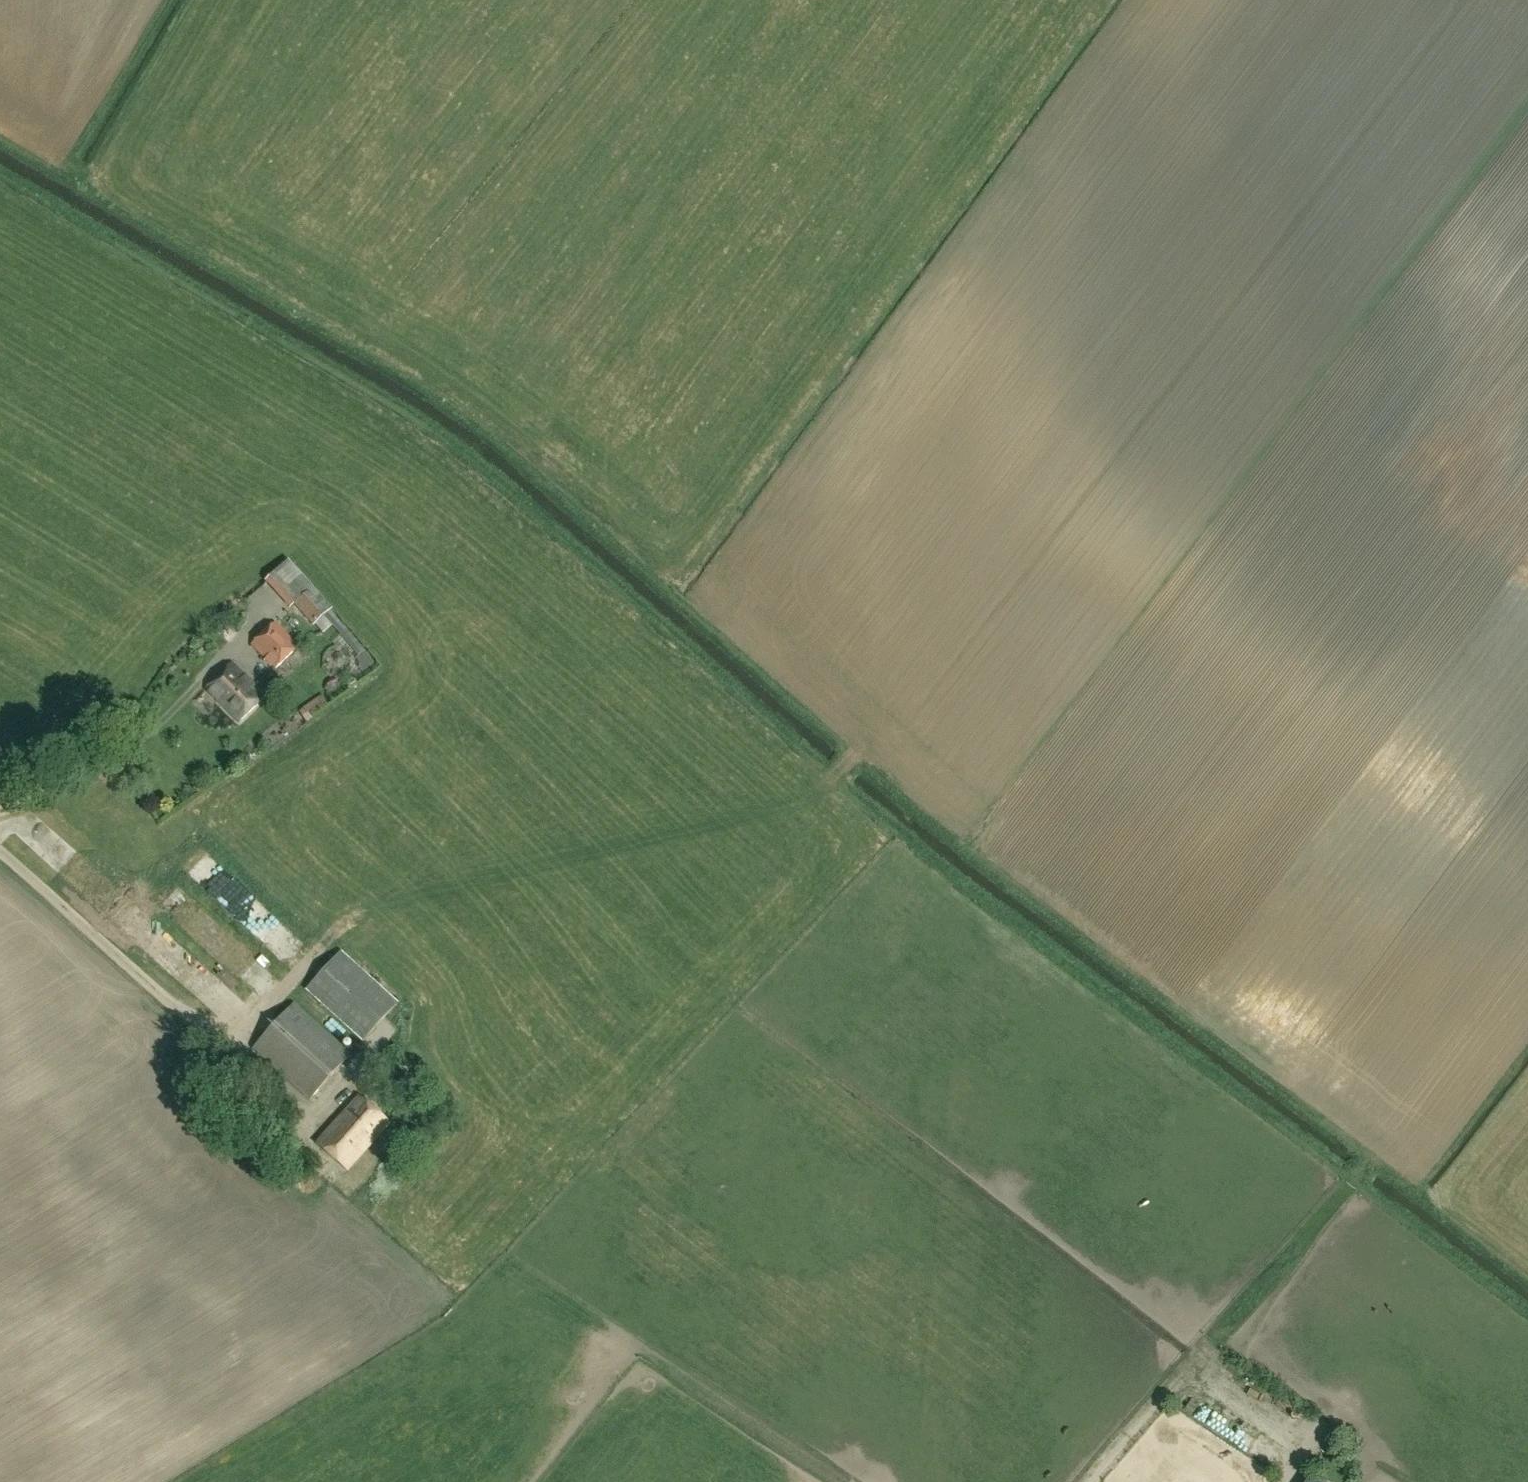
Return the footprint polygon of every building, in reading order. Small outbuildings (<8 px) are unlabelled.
[(332,608),(314,588),(290,561),(268,581),(292,608),(295,605),(313,625),(332,608)] [(274,622),(252,644),(276,668),(298,646),(274,622)] [(268,694),(234,661),(209,687),(242,720),(268,694)] [(228,902),(288,957),(304,939),(244,885),(228,902)] [(187,890),(173,906),(199,929),(213,913),(187,890)] [(342,950),(307,990),(364,1042),(399,1002),(342,950)] [(295,1003),(253,1049),(310,1100),(351,1054),(295,1003)] [(360,1095),(317,1143),(348,1170),(390,1122),(360,1095)]
